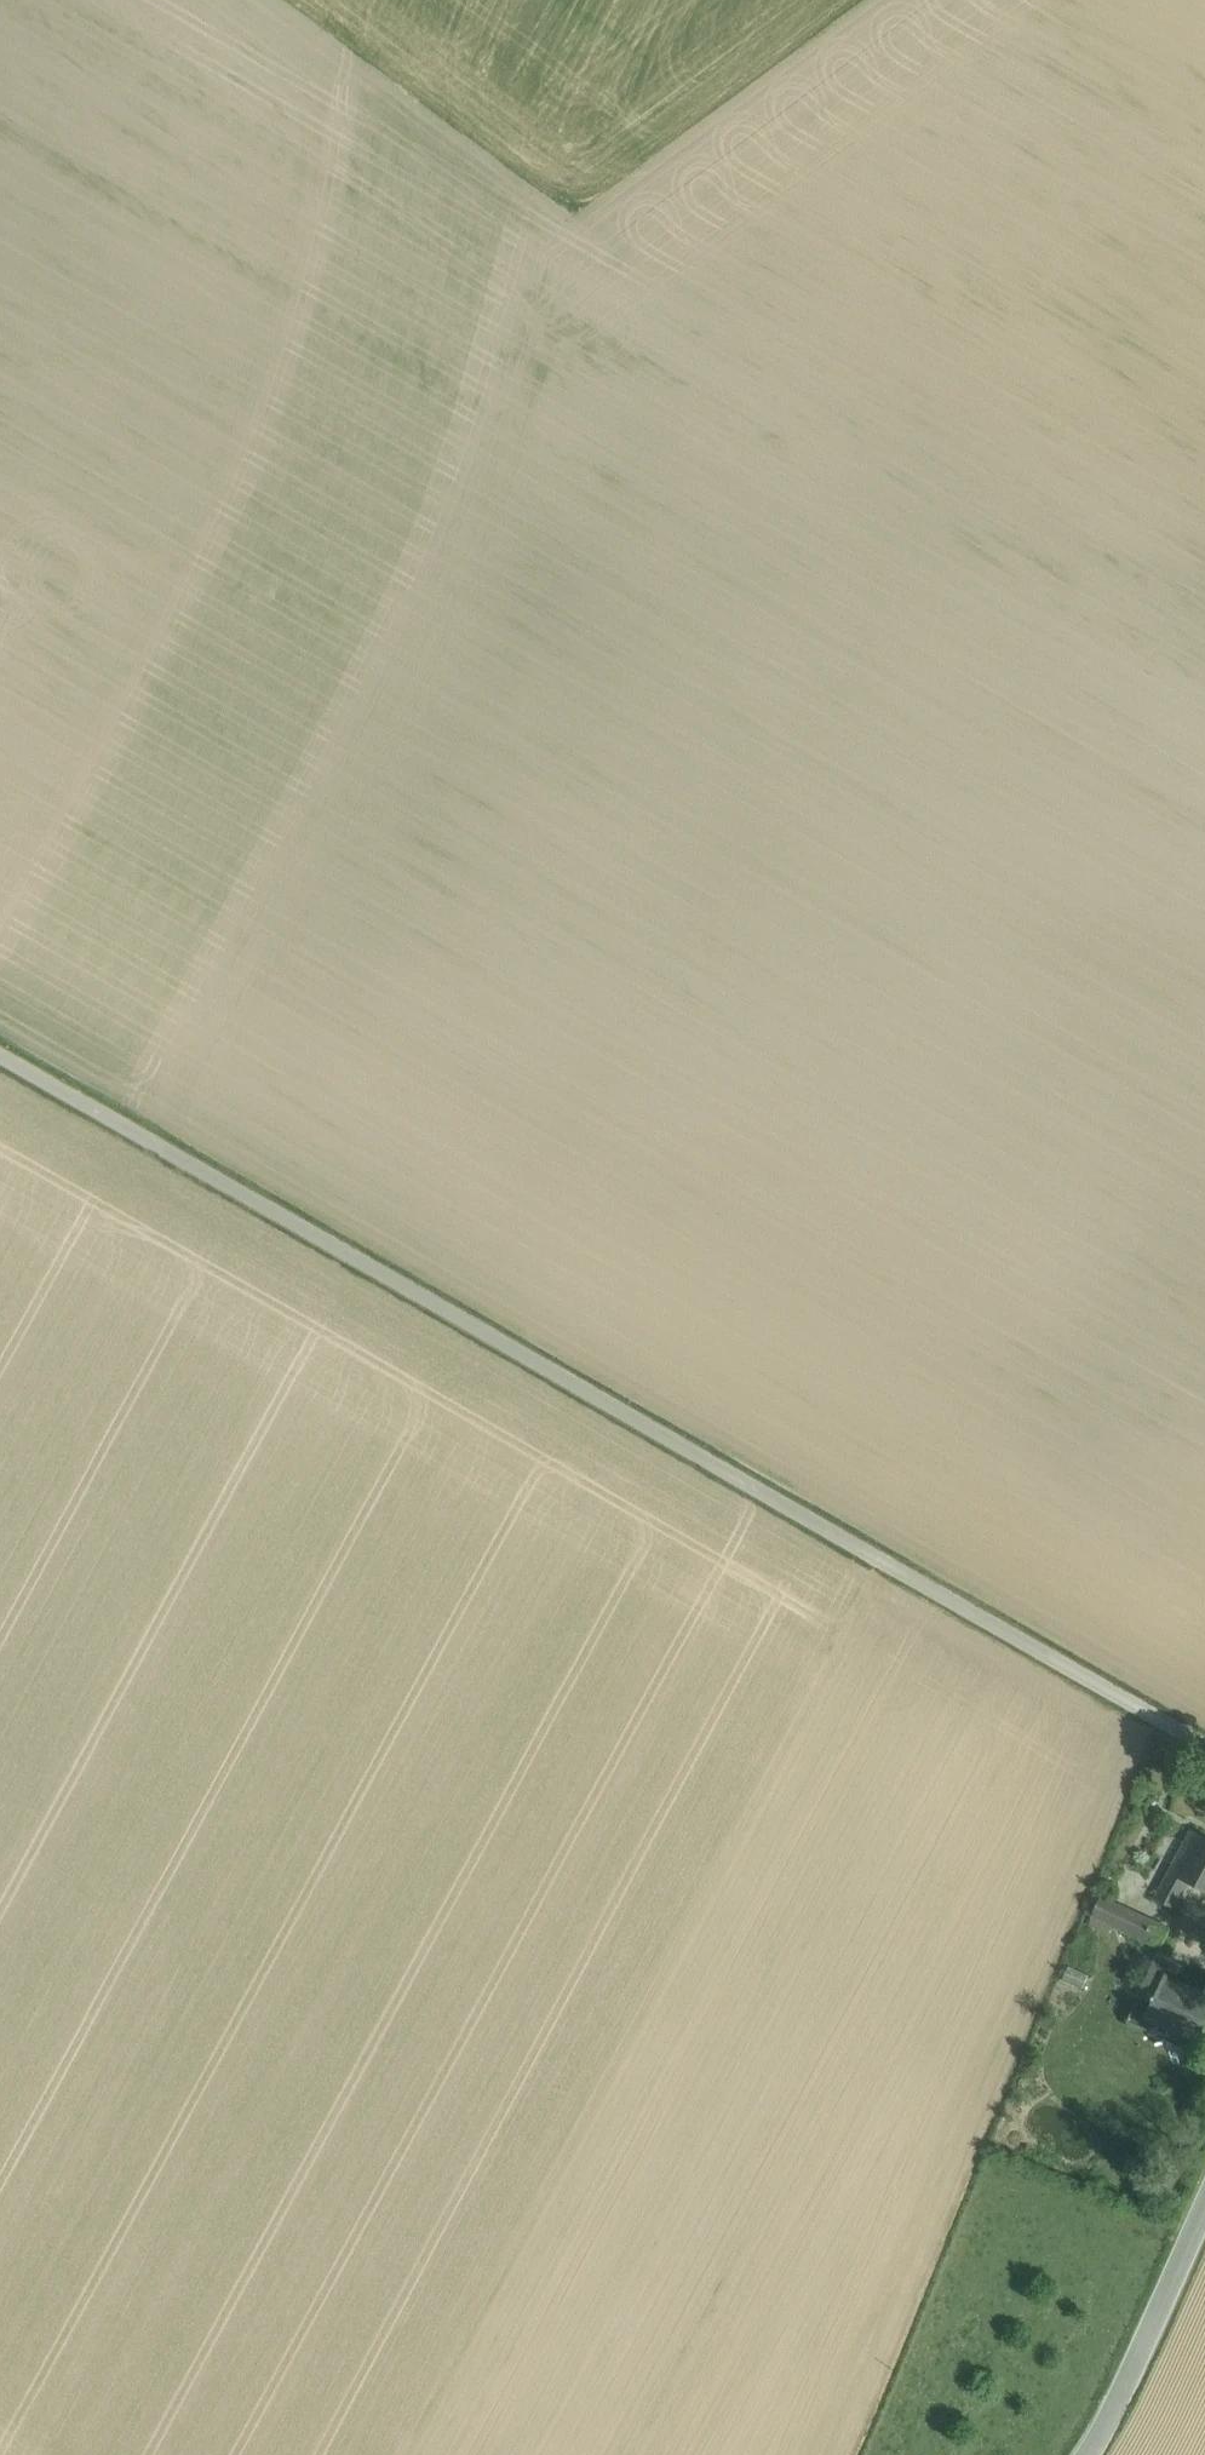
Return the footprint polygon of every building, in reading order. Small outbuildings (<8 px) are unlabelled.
[(1187,1882),(1204,1891),(1204,1838),(1190,1830),(1169,1872),(1187,1882)] [(1187,1882),(1169,1872),(1156,1898),(1175,1908),(1187,1882)] [(1169,1930),(1100,1898),(1093,1916),(1161,1947),(1169,1930)] [(1155,1960),(1139,1995),(1154,2001),(1165,1977),(1169,1967),(1155,1960)] [(1165,1977),(1154,2001),(1146,2017),(1186,2035),(1198,2041),(1204,2026),(1204,1996),(1165,1977)] [(1154,2001),(1139,1995),(1129,2018),(1183,2043),(1186,2035),(1146,2017),(1154,2001)]
